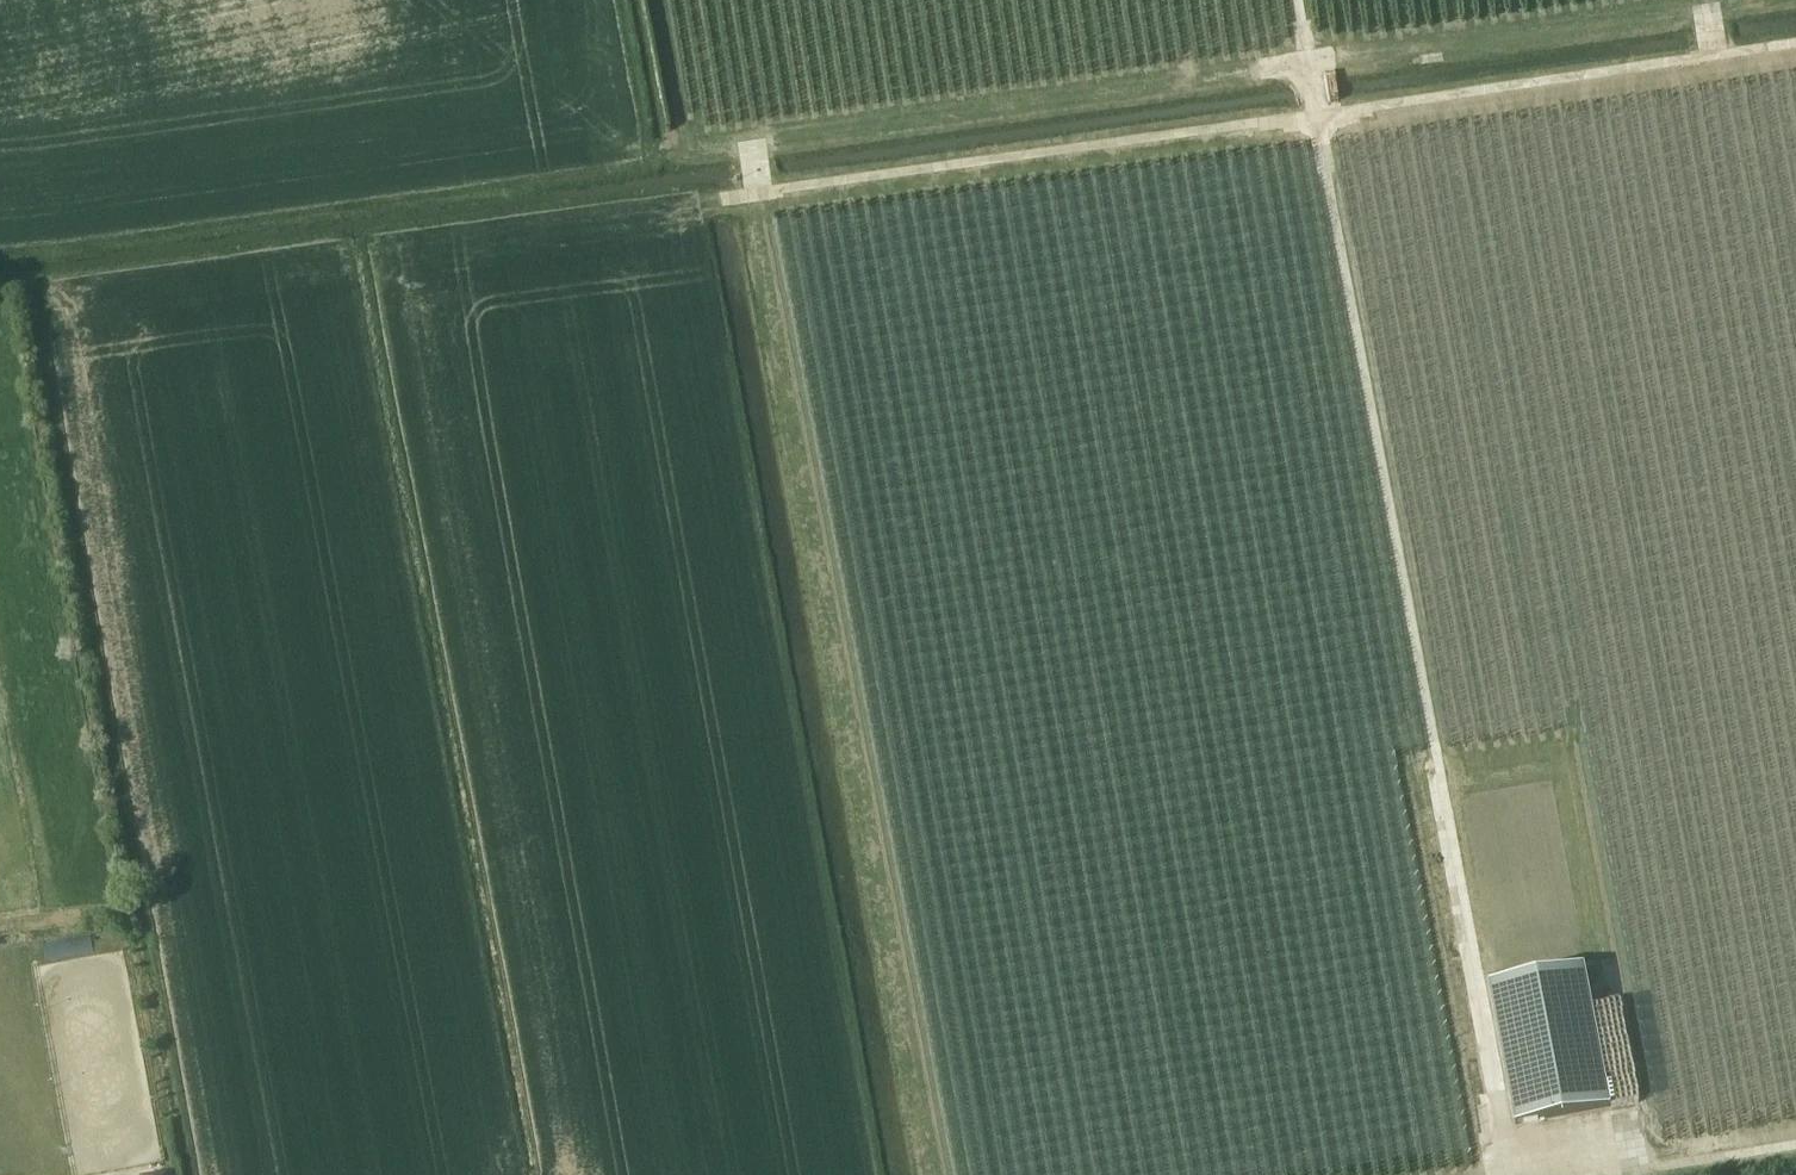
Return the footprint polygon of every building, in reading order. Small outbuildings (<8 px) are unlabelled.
[(1609,1108),(1582,967),(1489,985),(1515,1126),(1609,1108)]
